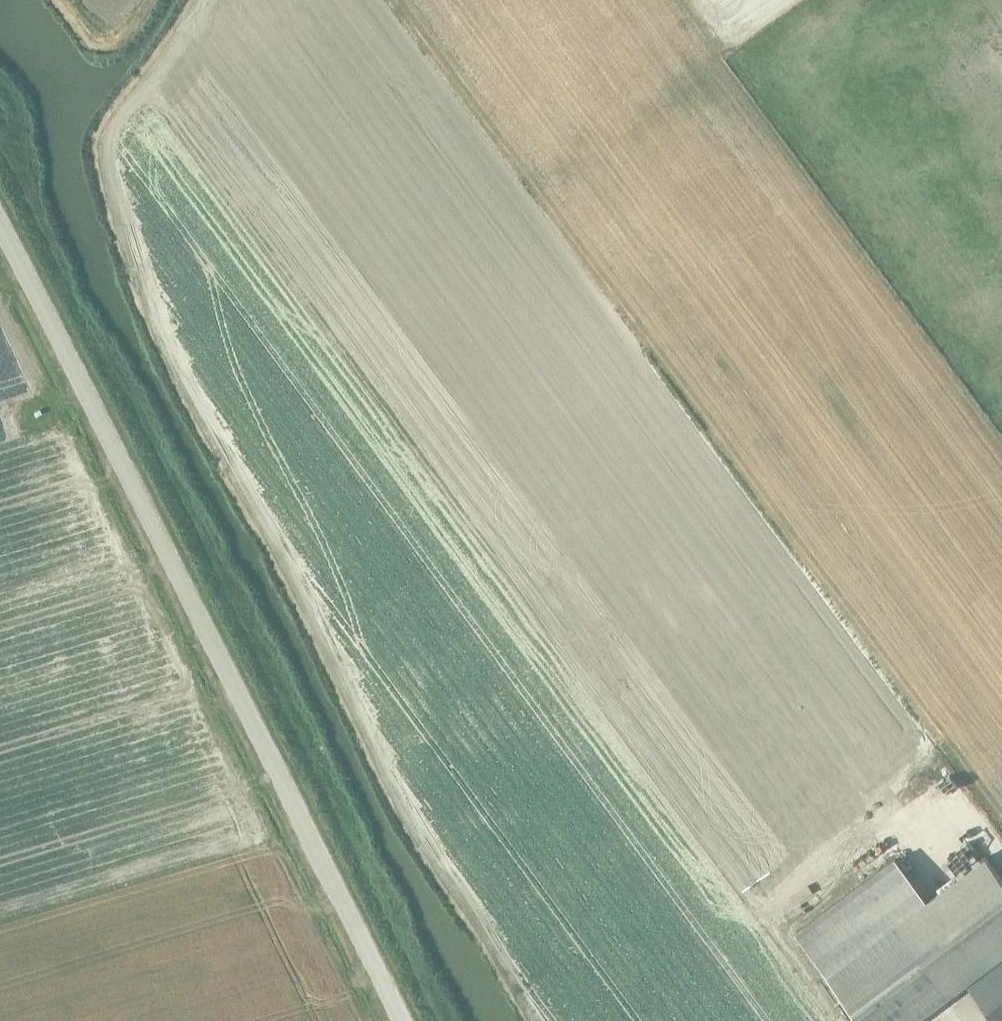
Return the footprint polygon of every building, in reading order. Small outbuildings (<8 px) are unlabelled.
[(926,900),(895,858),(796,931),(862,1020),(914,1020),(949,995),(964,984),(991,1020),(1001,1020),(1001,880),(985,856),(926,900)]
